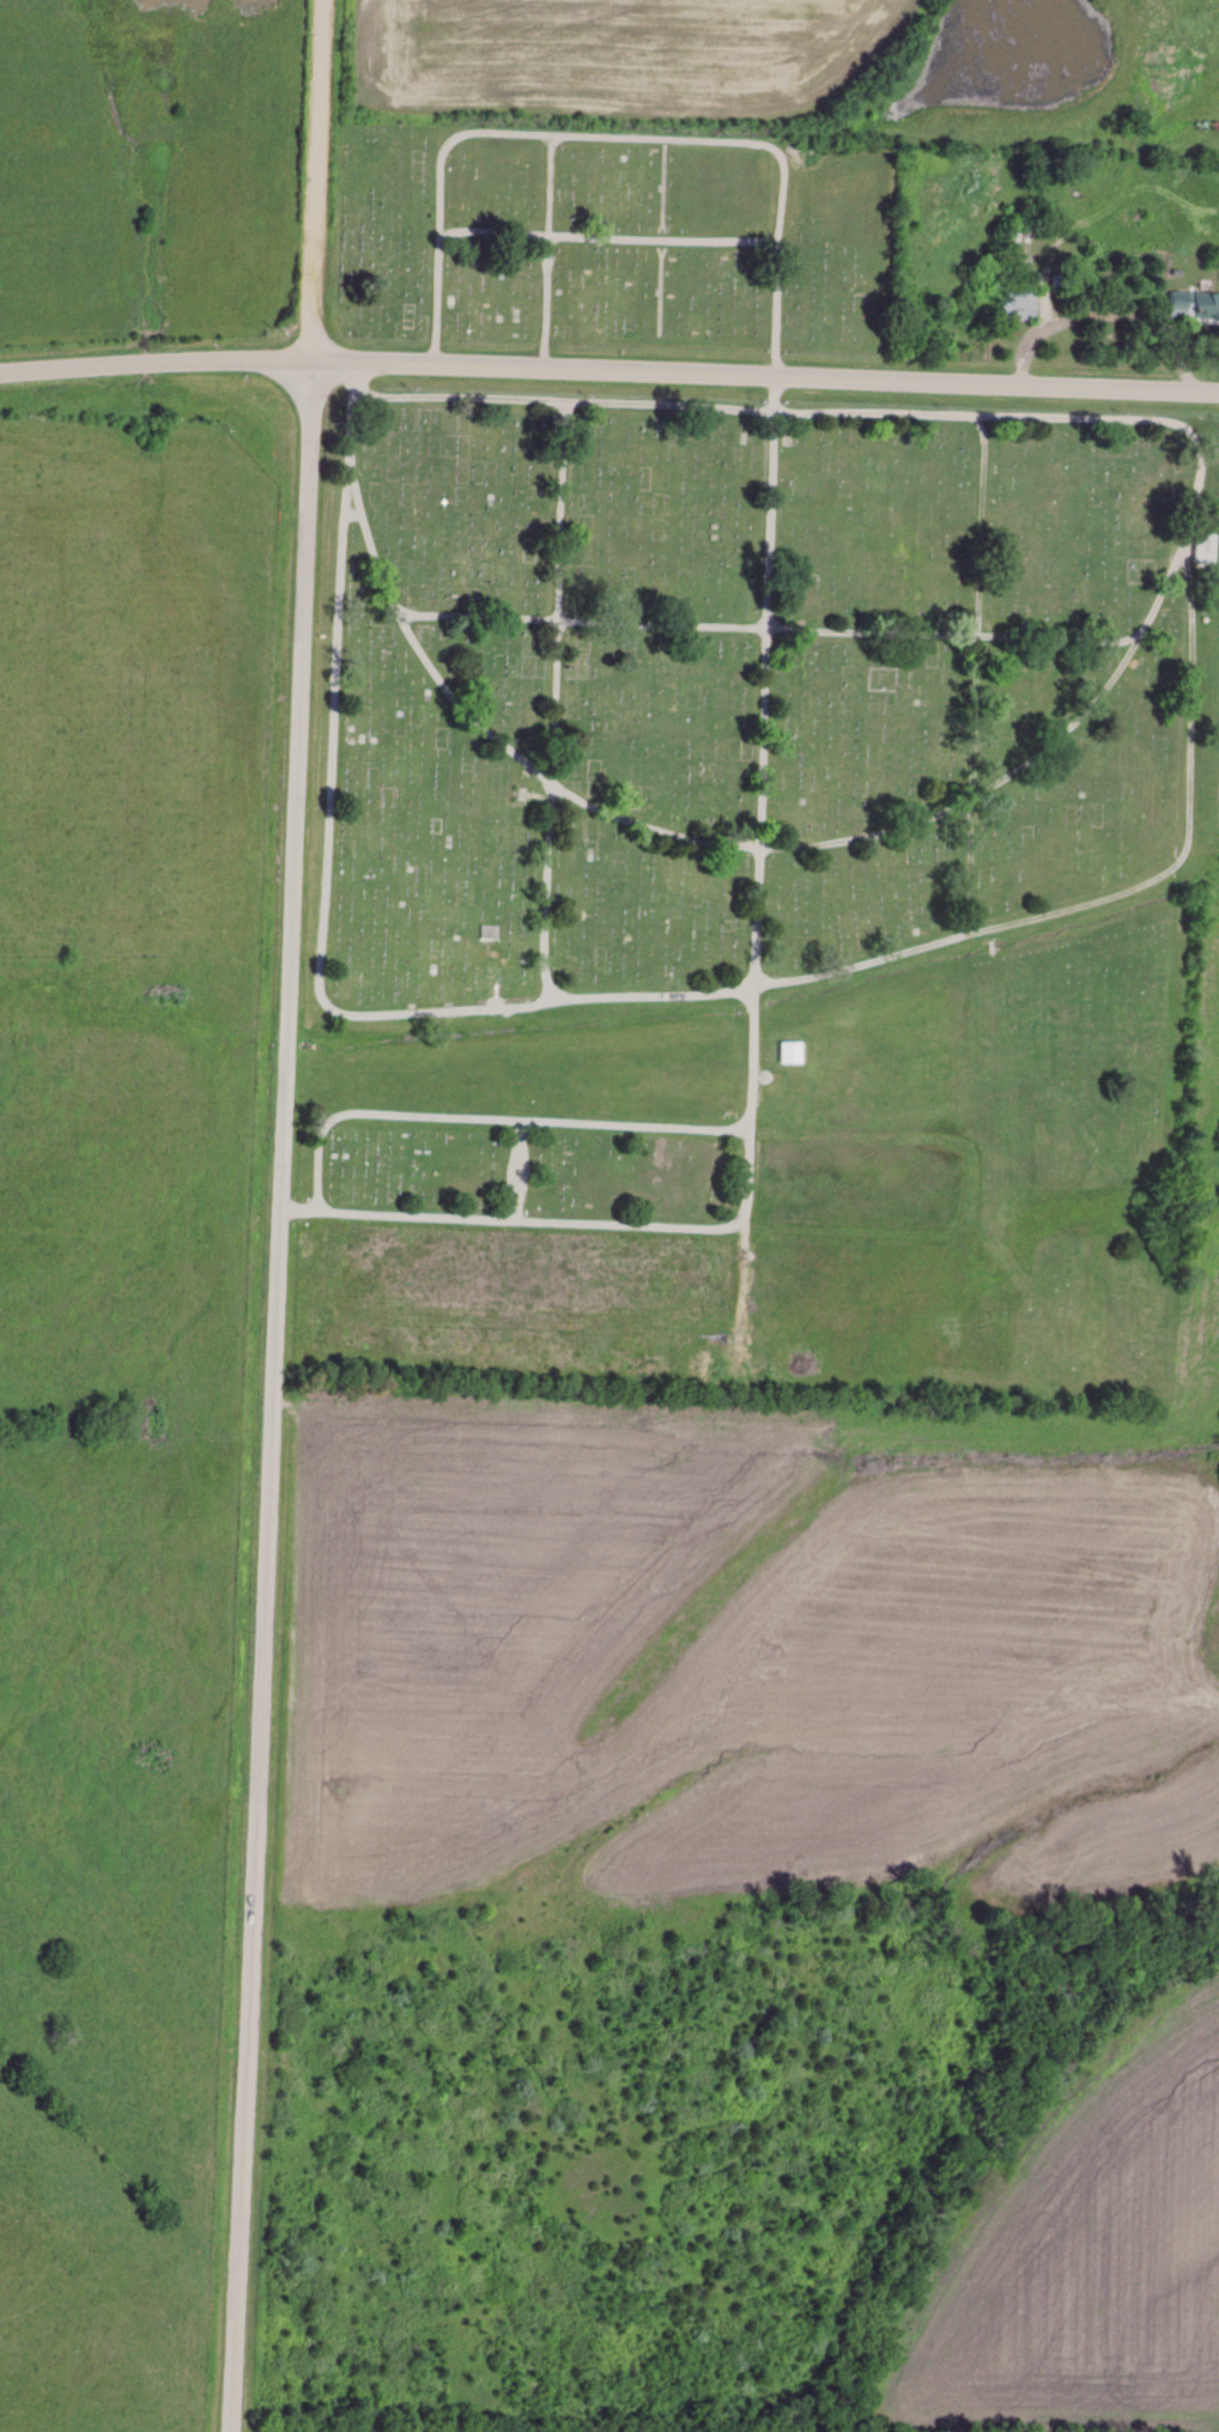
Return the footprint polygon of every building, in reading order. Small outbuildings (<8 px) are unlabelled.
[(1032,323),(1032,284),(1000,284),(1000,323),(1032,323)] [(1166,294),(1166,321),(1218,322),(1218,295),(1166,294)] [(1211,564),(1211,535),(1192,535),(1192,564),(1211,564)] [(799,1066),(799,1043),(777,1043),(777,1066),(799,1066)]
